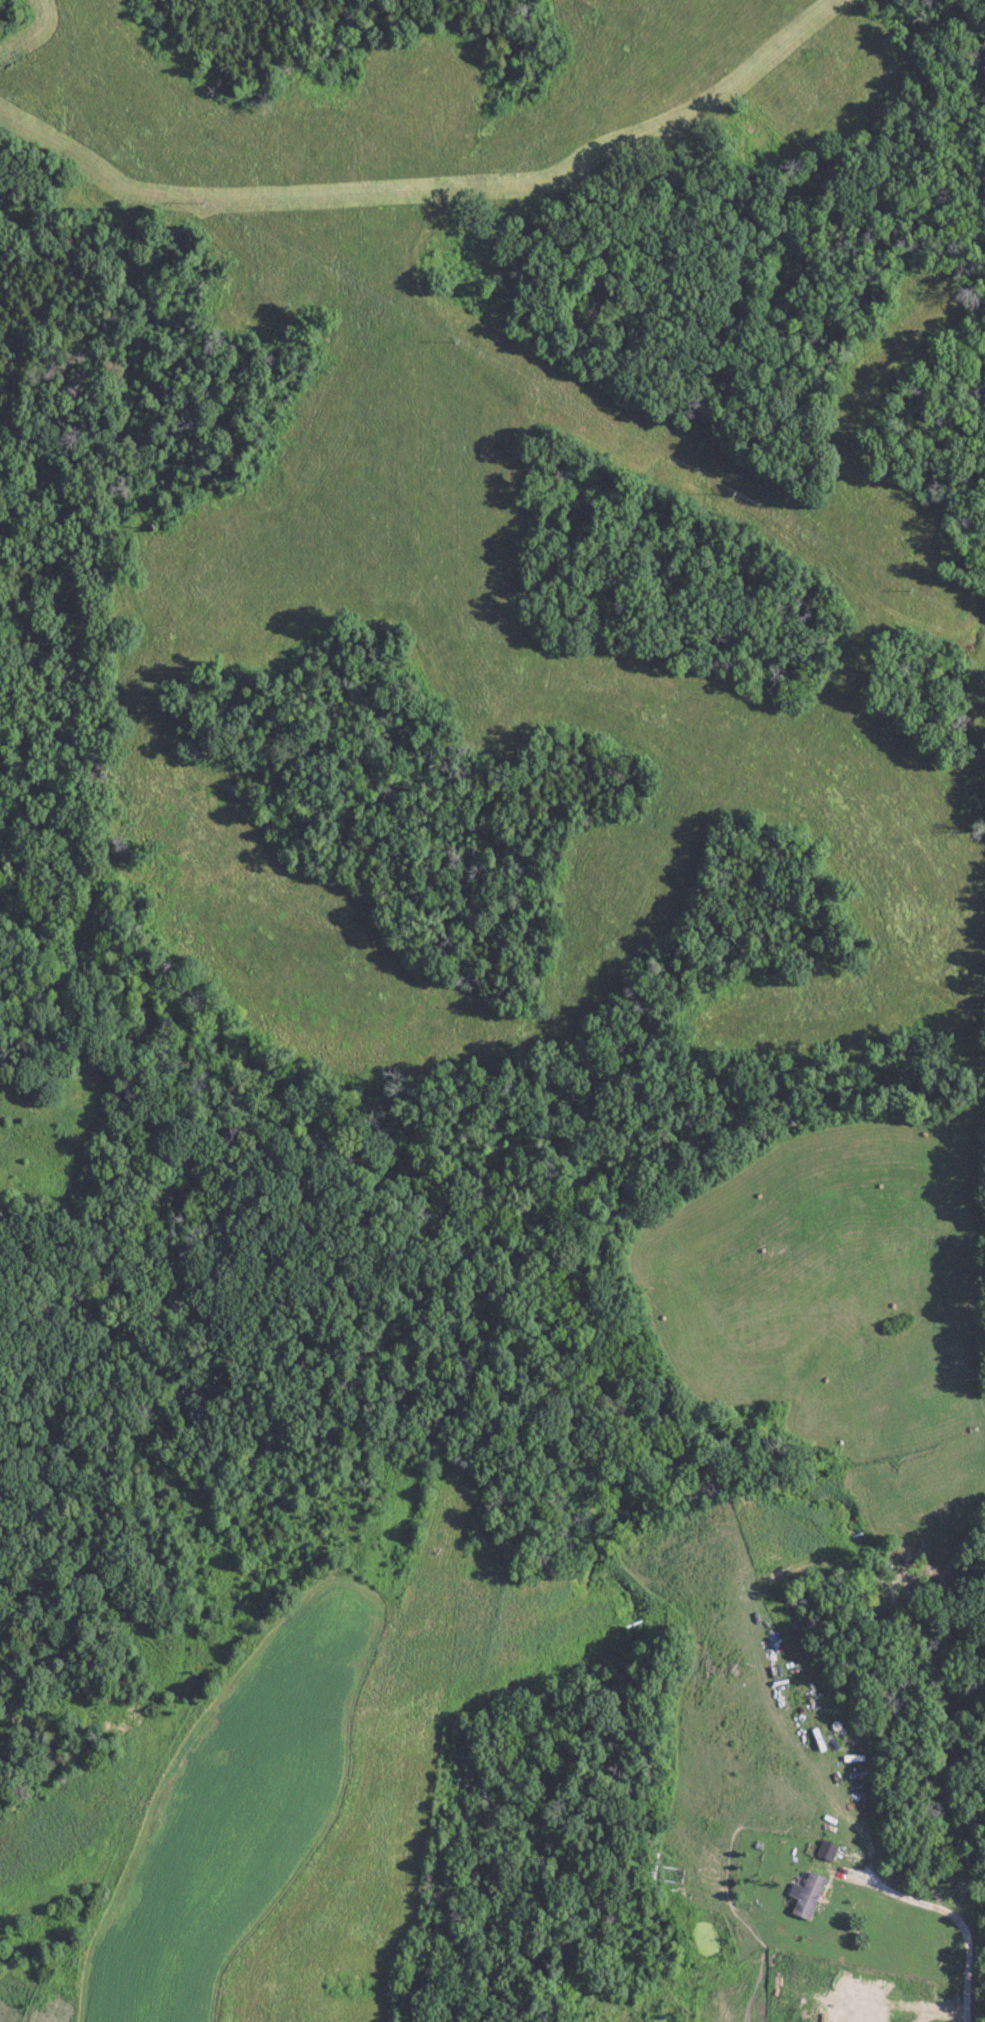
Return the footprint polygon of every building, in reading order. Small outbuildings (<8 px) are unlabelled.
[(818,1853),(836,1860),(841,1844),(824,1837),(818,1853)] [(814,1918),(829,1875),(812,1869),(806,1884),(795,1880),(790,1894),(799,1898),(795,1911),(814,1918)]
